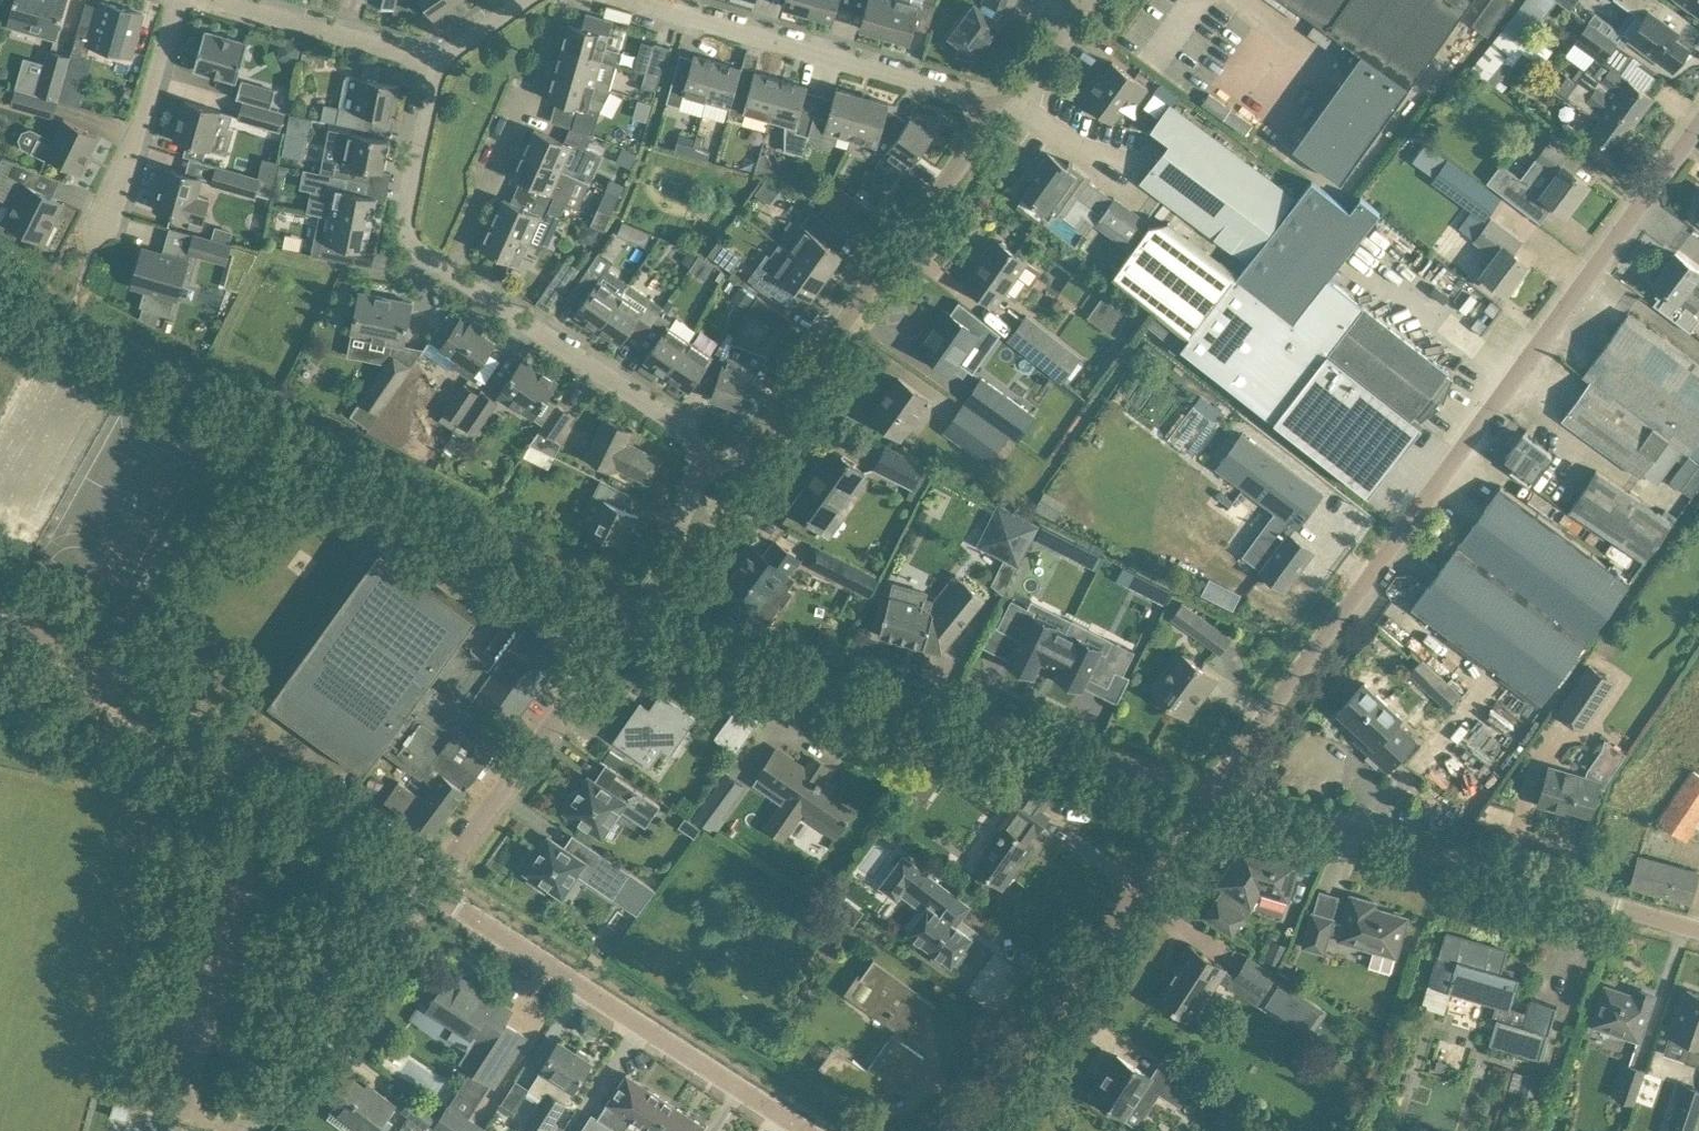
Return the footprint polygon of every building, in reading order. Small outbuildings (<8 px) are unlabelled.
[(15,4),(9,25),(55,39),(66,0),(16,0),(15,4)] [(396,3),(397,0),(369,0),(368,1),(395,8),(396,3)] [(455,2),(454,0),(422,0),(434,17),(455,2)] [(783,6),(809,13),(812,0),(785,0),(783,6)] [(809,13),(834,20),(839,0),(812,0),(809,13)] [(895,0),(868,0),(860,27),(885,35),(895,0)] [(910,2),(911,0),(895,0),(885,35),(911,42),(921,5),(910,2)] [(983,2),(980,6),(974,2),(963,18),(950,35),(960,43),(957,55),(971,59),(975,55),(976,56),(1001,23),(997,20),(1004,10),(1011,13),(1016,0),(983,0),(983,2)] [(1361,53),(1293,147),(1344,184),(1477,0),(1287,0),(1361,53)] [(1473,24),(1488,34),(1513,0),(1490,0),(1473,24)] [(1545,59),(1552,50),(1529,33),(1553,1),(1551,0),(1525,0),(1502,29),(1545,59)] [(1571,9),(1578,0),(1558,0),(1571,9)] [(1629,9),(1644,20),(1631,38),(1642,46),(1639,49),(1654,60),(1657,57),(1673,69),(1689,47),(1672,35),(1675,31),(1677,32),(1687,19),(1661,0),(1617,0),(1629,9)] [(1675,0),(1690,11),(1692,8),(1698,13),(1698,0),(1675,0)] [(94,28),(80,24),(72,52),(87,56),(90,45),(131,56),(143,13),(102,1),(94,28)] [(396,3),(395,8),(393,12),(407,16),(410,7),(396,3)] [(569,23),(562,48),(617,64),(620,53),(605,49),(609,34),(610,30),(613,20),(591,13),(586,12),(583,23),(582,27),(569,23)] [(1634,55),(1624,48),(1590,22),(1574,42),(1597,59),(1588,71),(1586,70),(1576,83),(1633,124),(1653,96),(1621,73),(1634,55)] [(1540,64),(1545,59),(1502,29),(1470,69),(1511,99),(1517,93),(1500,80),(1523,52),(1540,64)] [(237,81),(242,64),(248,42),(205,30),(194,68),(237,81)] [(279,57),(294,62),(299,45),(285,40),(279,57)] [(660,76),(668,47),(654,43),(646,72),(660,76)] [(610,88),(617,64),(562,48),(555,73),(595,84),(610,89),(610,88)] [(21,89),(59,100),(63,82),(71,57),(49,51),(41,80),(25,76),(21,89)] [(707,100),(718,61),(694,54),(683,93),(707,100)] [(731,107),(740,76),(742,68),(718,61),(707,100),(731,106),(729,113),(731,107)] [(1148,87),(1130,74),(1113,61),(1103,74),(1099,70),(1079,97),(1113,122),(1122,109),(1118,106),(1127,93),(1138,101),(1148,87)] [(325,104),(322,119),(337,122),(373,130),(376,115),(388,118),(391,105),(396,106),(400,85),(378,81),(381,66),(364,62),(361,78),(348,75),(342,107),(325,104)] [(770,118),(781,79),(755,71),(752,80),(740,76),(731,107),(729,113),(742,117),(744,111),(770,118)] [(656,90),(660,76),(646,72),(642,86),(656,90)] [(555,73),(548,98),(579,107),(599,112),(611,91),(610,89),(595,84),(555,73)] [(1568,76),(1558,89),(1567,96),(1599,120),(1589,134),(1595,138),(1613,151),(1633,124),(1576,83),(1568,76)] [(807,140),(820,95),(807,91),(808,86),(781,79),(770,118),(786,123),(785,149),(803,154),(807,140)] [(242,80),(237,98),(243,100),(271,107),(276,90),(242,80)] [(63,82),(59,100),(76,104),(81,87),(63,82)] [(59,100),(21,89),(16,87),(11,105),(54,117),(59,100)] [(851,138),(863,95),(836,88),(834,98),(820,95),(807,140),(811,141),(811,143),(815,146),(817,148),(820,149),(822,150),(824,150),(827,149),(830,147),(832,146),(834,144),(835,143),(836,140),(838,135),(851,138)] [(885,154),(908,121),(888,107),(890,103),(863,95),(851,138),(877,146),(875,152),(885,154)] [(652,100),(639,97),(634,115),(647,119),(652,100)] [(233,114),(206,106),(185,100),(174,140),(210,150),(218,124),(230,127),(233,114)] [(243,100),(238,119),(281,131),(286,112),(271,107),(243,100)] [(1140,181),(1158,195),(1247,261),(1295,197),(1187,117),(1170,104),(1153,127),(1171,140),(1140,181)] [(38,138),(31,152),(46,159),(47,156),(80,172),(98,135),(64,118),(51,144),(38,138)] [(908,121),(885,154),(889,158),(907,170),(933,134),(910,118),(908,121)] [(644,124),(634,121),(631,130),(627,129),(623,142),(637,147),(642,134),(641,133),(644,124)] [(535,128),(524,152),(579,177),(592,149),(587,147),(593,134),(585,131),(570,127),(564,141),(535,128)] [(322,163),(321,171),(371,182),(374,168),(383,170),(389,140),(367,135),(329,128),(326,145),(339,148),(335,165),(322,163)] [(1582,161),(1553,139),(1523,179),(1502,162),(1487,181),(1540,222),(1554,204),(1566,213),(1588,184),(1572,172),(1582,161)] [(691,155),(694,146),(678,141),(675,150),(691,155)] [(708,159),(710,150),(694,146),(691,155),(708,159)] [(524,152),(513,176),(542,190),(538,200),(551,206),(563,212),(579,177),(524,152)] [(1034,181),(1016,207),(1038,222),(1046,212),(1047,213),(1050,209),(1062,217),(1077,196),(1102,214),(1095,223),(1128,246),(1146,220),(1114,197),(1113,198),(1088,180),(1091,176),(1088,174),(1070,161),(1067,165),(1054,155),(1045,158),(1043,161),(1030,179),(1034,181)] [(64,203),(33,187),(41,172),(13,161),(3,157),(0,162),(0,201),(0,202),(11,207),(4,221),(45,242),(64,203)] [(1448,159),(1433,181),(1486,219),(1502,197),(1448,159)] [(275,183),(259,179),(260,178),(217,166),(212,183),(255,195),(255,193),(271,197),(275,183)] [(202,178),(187,174),(166,168),(154,208),(186,217),(184,223),(201,228),(207,209),(194,205),(202,178)] [(372,224),(377,197),(368,195),(371,182),(334,174),(306,168),(303,183),(318,187),(317,193),(312,192),(308,211),(331,216),(372,224)] [(1182,346),(1181,347),(1277,421),(1330,353),(1411,417),(1422,425),(1412,417),(1415,414),(1419,417),(1438,403),(1436,402),(1440,397),(1442,398),(1451,377),(1447,373),(1448,371),(1330,277),(1380,213),(1360,198),(1353,208),(1351,210),(1312,179),(1304,190),(1297,199),(1191,334),(1182,346)] [(848,231),(858,217),(829,196),(819,210),(848,231)] [(551,206),(538,200),(533,211),(504,198),(492,223),(530,240),(547,248),(563,212),(551,206)] [(604,230),(612,213),(599,207),(591,224),(604,230)] [(790,250),(827,276),(843,254),(836,249),(845,235),(827,222),(812,211),(802,225),(806,228),(790,250)] [(366,251),(372,224),(331,216),(329,229),(317,227),(312,254),(346,261),(351,259),(353,249),(366,251)] [(1493,218),(1477,239),(1497,254),(1482,274),(1489,279),(1507,293),(1528,264),(1512,252),(1521,240),(1504,227),(1493,218)] [(632,240),(638,227),(621,219),(612,231),(632,240)] [(518,265),(530,240),(492,223),(481,248),(518,265)] [(1150,225),(1116,273),(1190,333),(1233,277),(1161,223),(1150,225)] [(188,260),(183,281),(191,283),(199,255),(226,263),(231,245),(213,239),(195,234),(190,252),(187,260),(188,260)] [(1003,241),(998,242),(996,241),(995,242),(991,243),(984,251),(985,256),(966,284),(995,304),(1002,294),(1012,300),(1022,285),(1026,288),(1038,270),(1025,261),(1009,250),(1009,245),(1003,241)] [(766,254),(753,272),(758,276),(754,281),(772,294),(773,292),(794,307),(804,294),(811,299),(812,298),(827,276),(790,250),(780,242),(769,257),(766,254)] [(143,248),(132,285),(146,289),(141,306),(160,312),(171,315),(176,297),(178,298),(178,296),(183,281),(188,260),(187,260),(143,248)] [(689,249),(681,259),(689,265),(697,254),(689,249)] [(1675,252),(1662,270),(1659,268),(1651,278),(1654,281),(1652,283),(1663,291),(1653,304),(1691,332),(1698,320),(1698,317),(1694,313),(1698,306),(1698,270),(1675,252)] [(550,282),(562,291),(580,265),(567,256),(550,282)] [(700,257),(699,258),(691,270),(708,281),(715,269),(707,263),(708,262),(700,257)] [(606,269),(602,274),(590,266),(568,297),(580,305),(575,312),(598,328),(628,284),(606,269)] [(739,288),(733,283),(727,291),(733,296),(733,297),(747,308),(755,297),(740,286),(739,288)] [(638,344),(659,312),(663,307),(628,284),(598,328),(621,344),(626,336),(638,344)] [(1479,326),(1495,304),(1475,290),(1459,312),(1479,326)] [(404,345),(408,323),(413,302),(360,291),(352,330),(368,333),(367,338),(404,345)] [(788,316),(769,304),(758,295),(748,309),(760,317),(778,330),(788,316)] [(978,332),(965,323),(947,310),(919,349),(950,371),(978,332)] [(452,363),(471,376),(496,341),(481,331),(485,326),(465,312),(457,323),(448,316),(449,313),(448,312),(421,352),(422,353),(423,351),(449,368),(452,363)] [(667,375),(691,341),(668,325),(671,321),(659,312),(638,344),(649,352),(644,359),(667,375)] [(1646,326),(1628,313),(1584,374),(1591,379),(1590,380),(1669,438),(1670,437),(1683,447),(1690,452),(1698,439),(1698,365),(1646,326)] [(1010,339),(1062,380),(1081,357),(1028,315),(1010,339)] [(720,371),(725,357),(716,351),(713,356),(691,341),(667,375),(690,390),(708,363),(720,371)] [(738,407),(746,383),(748,384),(747,385),(748,385),(769,354),(768,353),(766,356),(731,344),(726,355),(725,357),(720,371),(711,398),(738,407)] [(1330,353),(1277,421),(1280,424),(1280,425),(1369,494),(1383,475),(1382,474),(1391,462),(1392,463),(1399,454),(1398,453),(1406,443),(1407,444),(1408,443),(1407,442),(1415,432),(1416,433),(1422,425),(1411,417),(1330,353)] [(369,427),(380,413),(411,367),(392,354),(361,400),(362,401),(352,416),(369,427)] [(557,404),(547,397),(558,380),(536,365),(534,369),(521,361),(499,394),(533,417),(543,424),(557,404)] [(932,402),(917,391),(899,378),(871,416),(901,437),(911,423),(915,426),(932,402)] [(964,404),(1008,435),(1016,441),(1034,415),(982,378),(964,404)] [(1670,437),(1669,438),(1590,380),(1562,419),(1641,476),(1644,472),(1658,482),(1683,447),(1670,437)] [(460,421),(479,394),(463,384),(445,411),(460,421)] [(477,433),(498,401),(481,390),(479,394),(460,421),(477,433)] [(541,428),(556,439),(572,414),(557,404),(543,424),(541,428)] [(988,463),(1008,435),(964,404),(944,432),(988,463)] [(615,466),(630,473),(650,483),(662,459),(627,442),(632,431),(605,417),(586,456),(613,470),(615,466)] [(1242,432),(1216,466),(1275,510),(1260,530),(1280,545),(1260,572),(1266,576),(1284,589),(1313,549),(1289,532),(1278,524),(1284,517),(1298,528),(1324,494),(1242,432)] [(1516,464),(1510,471),(1530,485),(1552,455),(1524,433),(1506,457),(1516,464)] [(548,469),(555,457),(530,444),(522,456),(548,469)] [(816,473),(792,507),(810,520),(823,529),(865,472),(847,459),(829,446),(812,469),(816,473)] [(912,487),(924,465),(888,446),(876,468),(912,487)] [(1669,485),(1689,501),(1698,488),(1698,469),(1687,460),(1669,485)] [(1671,521),(1614,483),(1595,471),(1569,511),(1643,560),(1671,521)] [(631,494),(611,484),(601,479),(590,501),(601,506),(590,528),(624,545),(639,515),(624,508),(631,494)] [(1630,581),(1519,499),(1501,486),(1457,547),(1586,642),(1630,581)] [(1018,565),(1039,524),(998,504),(977,545),(1004,559),(992,584),(1004,594),(1017,564),(1018,565)] [(1220,517),(1226,523),(1236,510),(1229,504),(1222,505),(1219,509),(1220,517)] [(1042,525),(1035,539),(1059,551),(1066,537),(1042,525)] [(781,583),(799,559),(775,541),(765,556),(755,548),(745,561),(726,588),(740,598),(733,609),(747,619),(749,617),(764,627),(779,606),(781,607),(792,592),(781,583)] [(477,617),(381,547),(269,701),(365,771),(382,747),(434,785),(441,775),(463,792),(479,771),(482,773),(493,758),(490,755),(500,741),(498,739),(503,733),(505,734),(572,642),(534,614),(531,619),(515,608),(485,650),(500,661),(495,668),(470,650),(462,662),(450,653),(477,617)] [(878,577),(844,560),(818,547),(809,564),(869,595),(878,577)] [(1541,702),(1586,642),(1457,547),(1412,608),(1541,702)] [(1147,577),(1140,591),(1164,603),(1171,589),(1147,577)] [(891,589),(879,634),(941,651),(985,597),(965,581),(938,614),(921,609),(924,599),(926,592),(895,583),(893,590),(891,589)] [(1050,665),(1067,632),(1066,632),(1033,615),(1036,611),(1011,599),(997,627),(1020,639),(1008,663),(1033,675),(1041,660),(1050,665)] [(1231,638),(1213,625),(1183,603),(1172,617),(1221,652),(1231,638)] [(1403,608),(1388,624),(1420,652),(1435,635),(1403,608)] [(1123,674),(1135,650),(1113,639),(1107,652),(1084,640),(1090,629),(1073,620),(1072,619),(1066,632),(1067,632),(1050,665),(1059,670),(1057,676),(1082,688),(1088,676),(1108,686),(1116,671),(1123,674)] [(1217,678),(1199,665),(1183,653),(1154,693),(1184,716),(1200,694),(1204,696),(1217,678)] [(1431,666),(1417,681),(1447,709),(1461,694),(1431,666)] [(1581,730),(1614,682),(1590,666),(1557,713),(1581,730)] [(1388,770),(1403,754),(1416,740),(1396,722),(1401,716),(1365,682),(1338,711),(1368,738),(1362,746),(1388,770)] [(652,740),(671,753),(695,718),(661,694),(650,710),(640,704),(615,740),(640,758),(652,740)] [(737,752),(760,720),(740,705),(716,737),(737,752)] [(1604,783),(1625,753),(1605,739),(1603,747),(1585,771),(1550,761),(1538,804),(1557,809),(1558,805),(1590,814),(1599,786),(1603,787),(1604,783)] [(777,749),(759,774),(789,794),(766,827),(783,839),(805,805),(841,829),(853,811),(819,788),(822,784),(818,781),(828,767),(814,757),(806,769),(777,749)] [(976,868),(985,875),(1003,888),(1015,871),(1010,868),(1027,843),(1027,842),(1036,828),(1039,830),(1049,817),(1041,811),(1056,790),(1036,776),(1027,788),(1023,785),(1024,784),(1001,767),(988,785),(1004,796),(999,803),(1010,811),(981,850),(986,854),(976,868)] [(1685,840),(1698,820),(1698,775),(1692,770),(1657,821),(1685,840)] [(723,777),(696,813),(714,827),(744,785),(727,772),(723,777)] [(432,835),(463,792),(441,775),(434,785),(424,799),(399,781),(385,801),(432,835)] [(660,805),(634,788),(616,776),(607,789),(589,776),(579,791),(576,790),(572,793),(569,797),(566,801),(565,806),(568,808),(565,811),(597,832),(609,815),(614,818),(620,809),(646,827),(660,805)] [(684,817),(678,826),(695,837),(701,828),(684,817)] [(623,884),(631,872),(575,835),(574,836),(575,837),(567,849),(551,838),(544,849),(542,847),(526,871),(531,875),(529,879),(545,890),(548,886),(558,893),(569,875),(574,878),(581,869),(617,893),(623,884)] [(1256,892),(1259,887),(1287,896),(1286,899),(1288,899),(1299,862),(1244,846),(1219,885),(1227,890),(1220,900),(1218,898),(1205,917),(1232,934),(1259,894),(1256,892)] [(969,904),(951,891),(903,856),(881,886),(897,898),(906,885),(930,903),(908,932),(936,953),(934,956),(945,964),(947,961),(951,964),(954,960),(957,963),(966,951),(962,949),(971,936),(954,924),(959,917),(949,910),(958,898),(968,906),(969,904)] [(1631,884),(1691,900),(1698,872),(1638,856),(1631,884)] [(631,872),(623,884),(648,901),(656,889),(631,872)] [(837,894),(826,908),(851,927),(862,912),(837,894)] [(1390,972),(1395,955),(1396,956),(1407,917),(1382,910),(1381,913),(1373,911),(1375,902),(1351,895),(1343,924),(1332,921),(1333,919),(1313,913),(1304,945),(1323,951),(1329,931),(1340,934),(1338,939),(1372,949),(1368,966),(1390,972)] [(619,935),(631,920),(618,910),(607,925),(619,935)] [(1507,950),(1445,932),(1430,985),(1496,1005),(1492,1018),(1496,1019),(1489,1044),(1541,1059),(1548,1034),(1557,1006),(1531,998),(1527,1013),(1510,1007),(1519,976),(1501,971),(1507,950)] [(1277,965),(1286,947),(1272,941),(1264,959),(1277,965)] [(1177,970),(1158,999),(1188,1018),(1207,989),(1210,991),(1225,969),(1189,945),(1174,968),(1177,970)] [(1236,976),(1233,980),(1260,997),(1256,1003),(1259,1006),(1308,1037),(1325,1009),(1274,976),(1274,975),(1248,957),(1236,976)] [(853,1059),(838,1080),(878,1108),(878,1107),(876,1105),(893,1081),(902,1088),(924,1056),(906,1044),(901,1040),(907,1032),(908,1033),(919,1017),(917,1016),(928,1000),(934,1005),(935,1005),(936,1004),(918,991),(874,960),(863,975),(878,986),(864,1006),(896,1029),(868,1069),(853,1059)] [(526,1036),(503,1021),(511,1010),(451,972),(447,979),(445,978),(441,983),(443,984),(430,1005),(423,1001),(413,1017),(426,1026),(444,1016),(476,1037),(459,1062),(494,1085),(526,1036)] [(1606,986),(1593,1024),(1624,1034),(1625,1031),(1640,1036),(1654,995),(1637,990),(1635,996),(1606,986)] [(1669,1034),(1691,1042),(1685,1061),(1698,1066),(1698,993),(1688,989),(1681,1008),(1678,1007),(1669,1034)] [(553,1121),(591,1062),(559,1041),(542,1068),(529,1089),(541,1097),(522,1128),(527,1130),(547,1130),(553,1122),(553,1121)] [(1136,1125),(1143,1114),(1158,1091),(1177,1103),(1191,1082),(1161,1062),(1151,1077),(1118,1055),(1091,1096),(1102,1103),(1100,1106),(1112,1114),(1114,1110),(1136,1125)] [(1616,1097),(1632,1103),(1643,1070),(1627,1065),(1616,1097)] [(1540,1079),(1514,1072),(1509,1089),(1535,1096),(1540,1079)] [(633,1086),(636,1081),(638,1083),(639,1081),(627,1073),(598,1118),(617,1130),(624,1130),(632,1119),(649,1130),(656,1130),(674,1104),(649,1088),(644,1094),(633,1086)] [(327,1116),(347,1130),(355,1130),(357,1128),(362,1130),(375,1130),(386,1115),(394,1105),(375,1090),(372,1094),(355,1080),(333,1109),(327,1116)] [(1698,1110),(1698,1089),(1685,1084),(1669,1130),(1692,1130),(1698,1110)] [(1203,1087),(1196,1098),(1208,1106),(1215,1095),(1203,1087)] [(426,1126),(434,1115),(412,1097),(404,1108),(426,1126)] [(1226,1102),(1213,1121),(1228,1130),(1241,1112),(1226,1102)] [(433,1128),(438,1130),(488,1130),(489,1130),(450,1104),(433,1128)] [(705,1125),(674,1104),(656,1130),(701,1130),(705,1125)] [(547,1130),(562,1130),(564,1128),(553,1122),(547,1130)]
